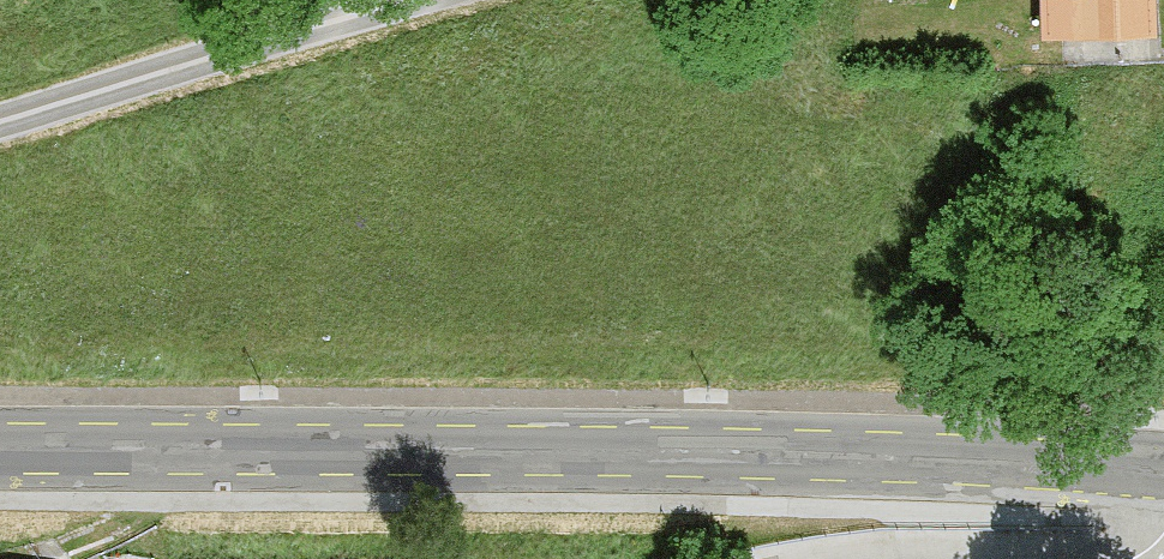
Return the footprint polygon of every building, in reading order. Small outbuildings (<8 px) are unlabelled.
[(1079,21),(1119,17),(1158,18),(1158,0),(1077,0),(1079,21)]
